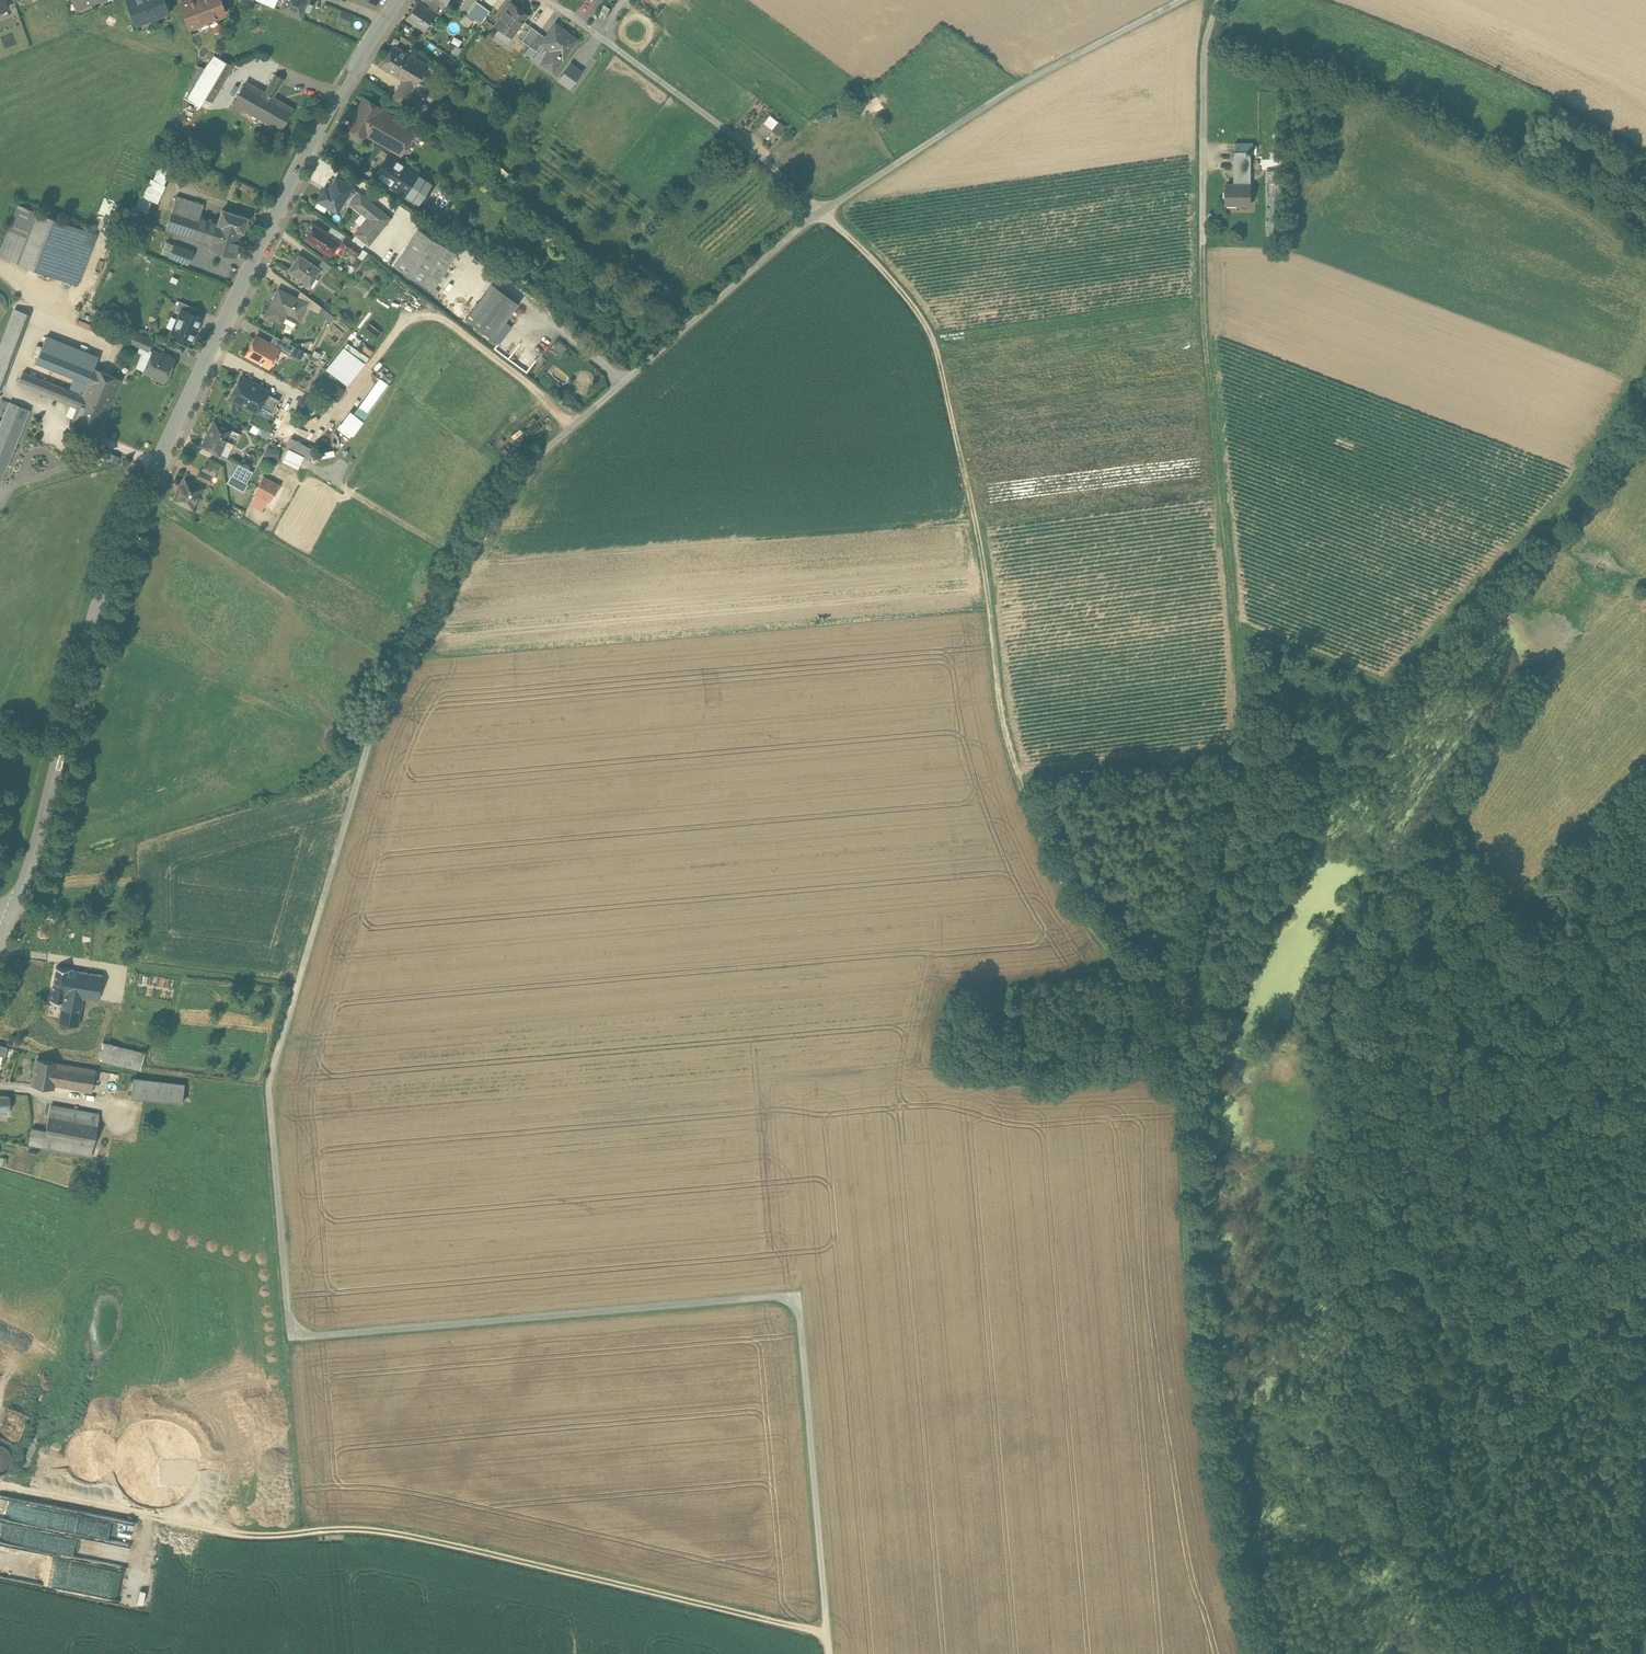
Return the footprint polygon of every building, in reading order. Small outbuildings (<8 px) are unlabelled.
[(135,23),(169,11),(165,0),(127,0),(135,23)] [(180,2),(189,26),(226,12),(221,0),(186,0),(180,2)] [(283,2),(280,8),(301,17),(305,8),(309,10),(312,3),(307,1),(308,0),(278,0),(283,2)] [(420,2),(417,1),(406,17),(424,29),(435,12),(427,7),(432,0),(421,0),(420,2)] [(490,11),(476,1),(468,13),(481,23),(490,11)] [(511,2),(494,25),(499,28),(494,35),(507,44),(529,15),(511,2)] [(341,10),(337,20),(349,25),(353,15),(341,10)] [(472,20),(466,16),(462,22),(468,26),(472,20)] [(577,39),(555,23),(545,37),(541,42),(542,43),(551,49),(541,63),(553,71),(562,58),(563,58),(577,39)] [(531,26),(521,40),(529,45),(539,32),(531,26)] [(539,32),(529,45),(536,51),(542,43),(541,42),(545,37),(539,32)] [(427,65),(393,45),(381,66),(414,86),(427,65)] [(205,97),(198,93),(219,57),(214,54),(204,67),(197,65),(183,96),(200,106),(205,97)] [(219,57),(198,93),(205,97),(212,101),(233,65),(219,57)] [(570,63),(559,79),(569,87),(581,71),(570,63)] [(264,93),(246,83),(232,106),(247,115),(249,111),(263,119),(275,99),(273,98),(284,79),(275,74),(264,93)] [(413,88),(402,81),(392,97),(403,104),(409,95),(413,88)] [(856,99),(861,108),(872,102),(867,94),(856,99)] [(417,100),(409,95),(403,104),(402,106),(409,111),(410,111),(409,110),(417,100)] [(291,109),(275,99),(263,119),(280,128),(291,109)] [(365,99),(349,126),(364,135),(365,133),(379,110),(380,108),(365,99)] [(417,100),(409,110),(410,111),(415,115),(423,104),(417,100)] [(414,130),(379,110),(365,133),(400,153),(414,130)] [(771,127),(777,120),(769,114),(764,121),(771,127)] [(778,121),(772,129),(778,134),(785,126),(778,121)] [(357,148),(364,138),(353,129),(345,139),(357,148)] [(1253,143),(1235,143),(1234,151),(1251,151),(1253,151),(1253,143)] [(1251,151),(1234,151),(1234,177),(1248,177),(1251,177),(1250,160),(1251,151)] [(176,157),(168,153),(165,160),(173,164),(176,157)] [(389,154),(376,175),(391,185),(404,164),(389,154)] [(1259,159),(1250,160),(1251,177),(1267,177),(1267,236),(1282,236),(1282,170),(1330,170),(1330,159),(1309,159),(1305,159),(1284,159),(1280,159),(1259,159)] [(165,160),(157,176),(166,180),(173,164),(165,160)] [(191,166),(184,162),(179,173),(186,176),(191,166)] [(433,183),(404,164),(391,185),(419,203),(433,183)] [(1248,177),(1234,177),(1234,184),(1226,184),(1226,204),(1251,204),(1251,184),(1247,184),(1248,177)] [(336,178),(327,193),(323,191),(317,200),(338,212),(352,187),(336,178)] [(389,217),(360,193),(352,203),(369,217),(363,225),(375,235),(389,217)] [(193,201),(177,196),(173,207),(189,212),(193,201)] [(189,212),(173,207),(166,228),(211,242),(218,223),(218,221),(200,215),(203,204),(193,201),(189,212)] [(0,250),(0,255),(19,263),(38,212),(18,204),(0,250)] [(306,204),(300,208),(305,216),(311,212),(306,204)] [(248,217),(222,209),(218,221),(218,223),(243,231),(246,224),(248,224),(250,219),(248,218),(248,217)] [(69,223),(38,212),(19,263),(49,274),(69,223)] [(91,232),(69,223),(49,274),(72,283),(91,232)] [(243,231),(218,223),(211,242),(210,247),(235,256),(243,231)] [(340,241),(314,224),(305,238),(330,255),(340,241)] [(457,253),(418,229),(394,265),(433,290),(457,253)] [(362,248),(345,237),(340,245),(356,256),(362,248)] [(192,251),(175,244),(170,256),(188,263),(192,251)] [(317,267),(299,254),(288,271),(310,285),(321,269),(317,267)] [(331,265),(322,259),(317,267),(321,269),(326,272),(331,265)] [(364,278),(360,284),(368,289),(372,284),(364,278)] [(492,283),(466,318),(492,338),(518,303),(492,283)] [(296,298),(278,289),(266,314),(281,321),(282,320),(294,326),(298,317),(304,305),(306,303),(296,298)] [(321,306),(300,290),(296,298),(306,303),(304,305),(318,312),(321,306)] [(198,308),(180,301),(176,310),(181,312),(182,309),(195,315),(198,308)] [(333,314),(321,306),(318,312),(327,319),(324,324),(327,325),(333,314)] [(15,308),(8,327),(22,333),(29,314),(15,308)] [(181,312),(178,319),(179,319),(176,323),(175,327),(176,331),(178,335),(181,337),(184,338),(186,338),(191,340),(201,317),(195,315),(182,309),(181,312)] [(0,348),(0,359),(11,363),(22,333),(8,327),(0,348)] [(152,340),(134,332),(130,341),(148,349),(152,340)] [(294,345),(274,335),(269,343),(278,348),(289,354),(294,345)] [(269,343),(256,336),(247,354),(269,365),(278,348),(269,343)] [(80,394),(23,371),(18,383),(45,394),(46,392),(70,401),(69,404),(78,407),(82,399),(107,409),(120,378),(94,368),(98,358),(46,337),(36,363),(88,384),(84,393),(81,392),(80,394)] [(559,340),(552,349),(560,355),(567,347),(559,340)] [(294,345),(289,354),(300,360),(305,351),(294,345)] [(344,345),(326,368),(348,384),(365,361),(344,345)] [(174,360),(153,351),(144,371),(154,375),(154,378),(160,380),(163,379),(165,380),(174,360)] [(0,359),(0,373),(6,376),(11,363),(0,359)] [(342,380),(325,372),(325,373),(318,383),(315,389),(333,398),(339,386),(342,380)] [(241,373),(228,399),(257,414),(261,406),(272,412),(279,399),(269,393),(271,389),(241,373)] [(363,420),(389,382),(378,375),(353,413),(363,420)] [(339,386),(333,398),(339,401),(346,390),(339,386)] [(107,409),(82,399),(78,407),(72,423),(97,433),(107,409)] [(0,429),(0,480),(28,410),(10,403),(0,429)] [(349,412),(338,428),(350,435),(360,419),(349,412)] [(214,419),(201,445),(220,454),(232,428),(214,419)] [(257,432),(266,437),(269,431),(260,426),(257,432)] [(288,449),(282,460),(298,468),(304,456),(309,459),(314,448),(290,437),(285,447),(288,449)] [(267,446),(266,457),(279,459),(280,448),(267,446)] [(208,464),(217,468),(220,463),(211,459),(208,464)] [(203,471),(214,476),(217,469),(217,468),(208,464),(207,463),(203,471)] [(252,471),(238,463),(231,474),(246,482),(252,471)] [(203,471),(200,470),(197,476),(210,483),(214,476),(203,471)] [(246,482),(231,474),(227,483),(241,491),(246,482)] [(279,485),(263,477),(255,492),(270,501),(279,485)] [(202,487),(185,479),(175,499),(192,507),(202,487)] [(71,1007),(62,1005),(59,1022),(78,1025),(83,997),(98,1000),(103,975),(82,972),(83,967),(78,966),(78,971),(71,1007)] [(78,971),(57,968),(51,1000),(62,1002),(62,1005),(71,1007),(78,971)] [(145,1053),(104,1043),(100,1059),(131,1066),(141,1068),(145,1053)] [(57,1063),(37,1060),(33,1084),(53,1087),(53,1085),(57,1063)] [(96,1069),(57,1063),(53,1085),(92,1092),(96,1069)] [(185,1084),(133,1078),(131,1096),(182,1102),(185,1084)] [(0,1095),(0,1111),(10,1110),(8,1096),(0,1095)] [(99,1115),(51,1106),(46,1131),(32,1128),(29,1144),(91,1156),(96,1133),(99,1115)] [(96,1133),(91,1156),(91,1157),(129,1165),(134,1140),(96,1133)] [(13,1459),(12,1453),(8,1448),(3,1445),(0,1444),(0,1474),(4,1473),(9,1470),(12,1465),(13,1459)]
